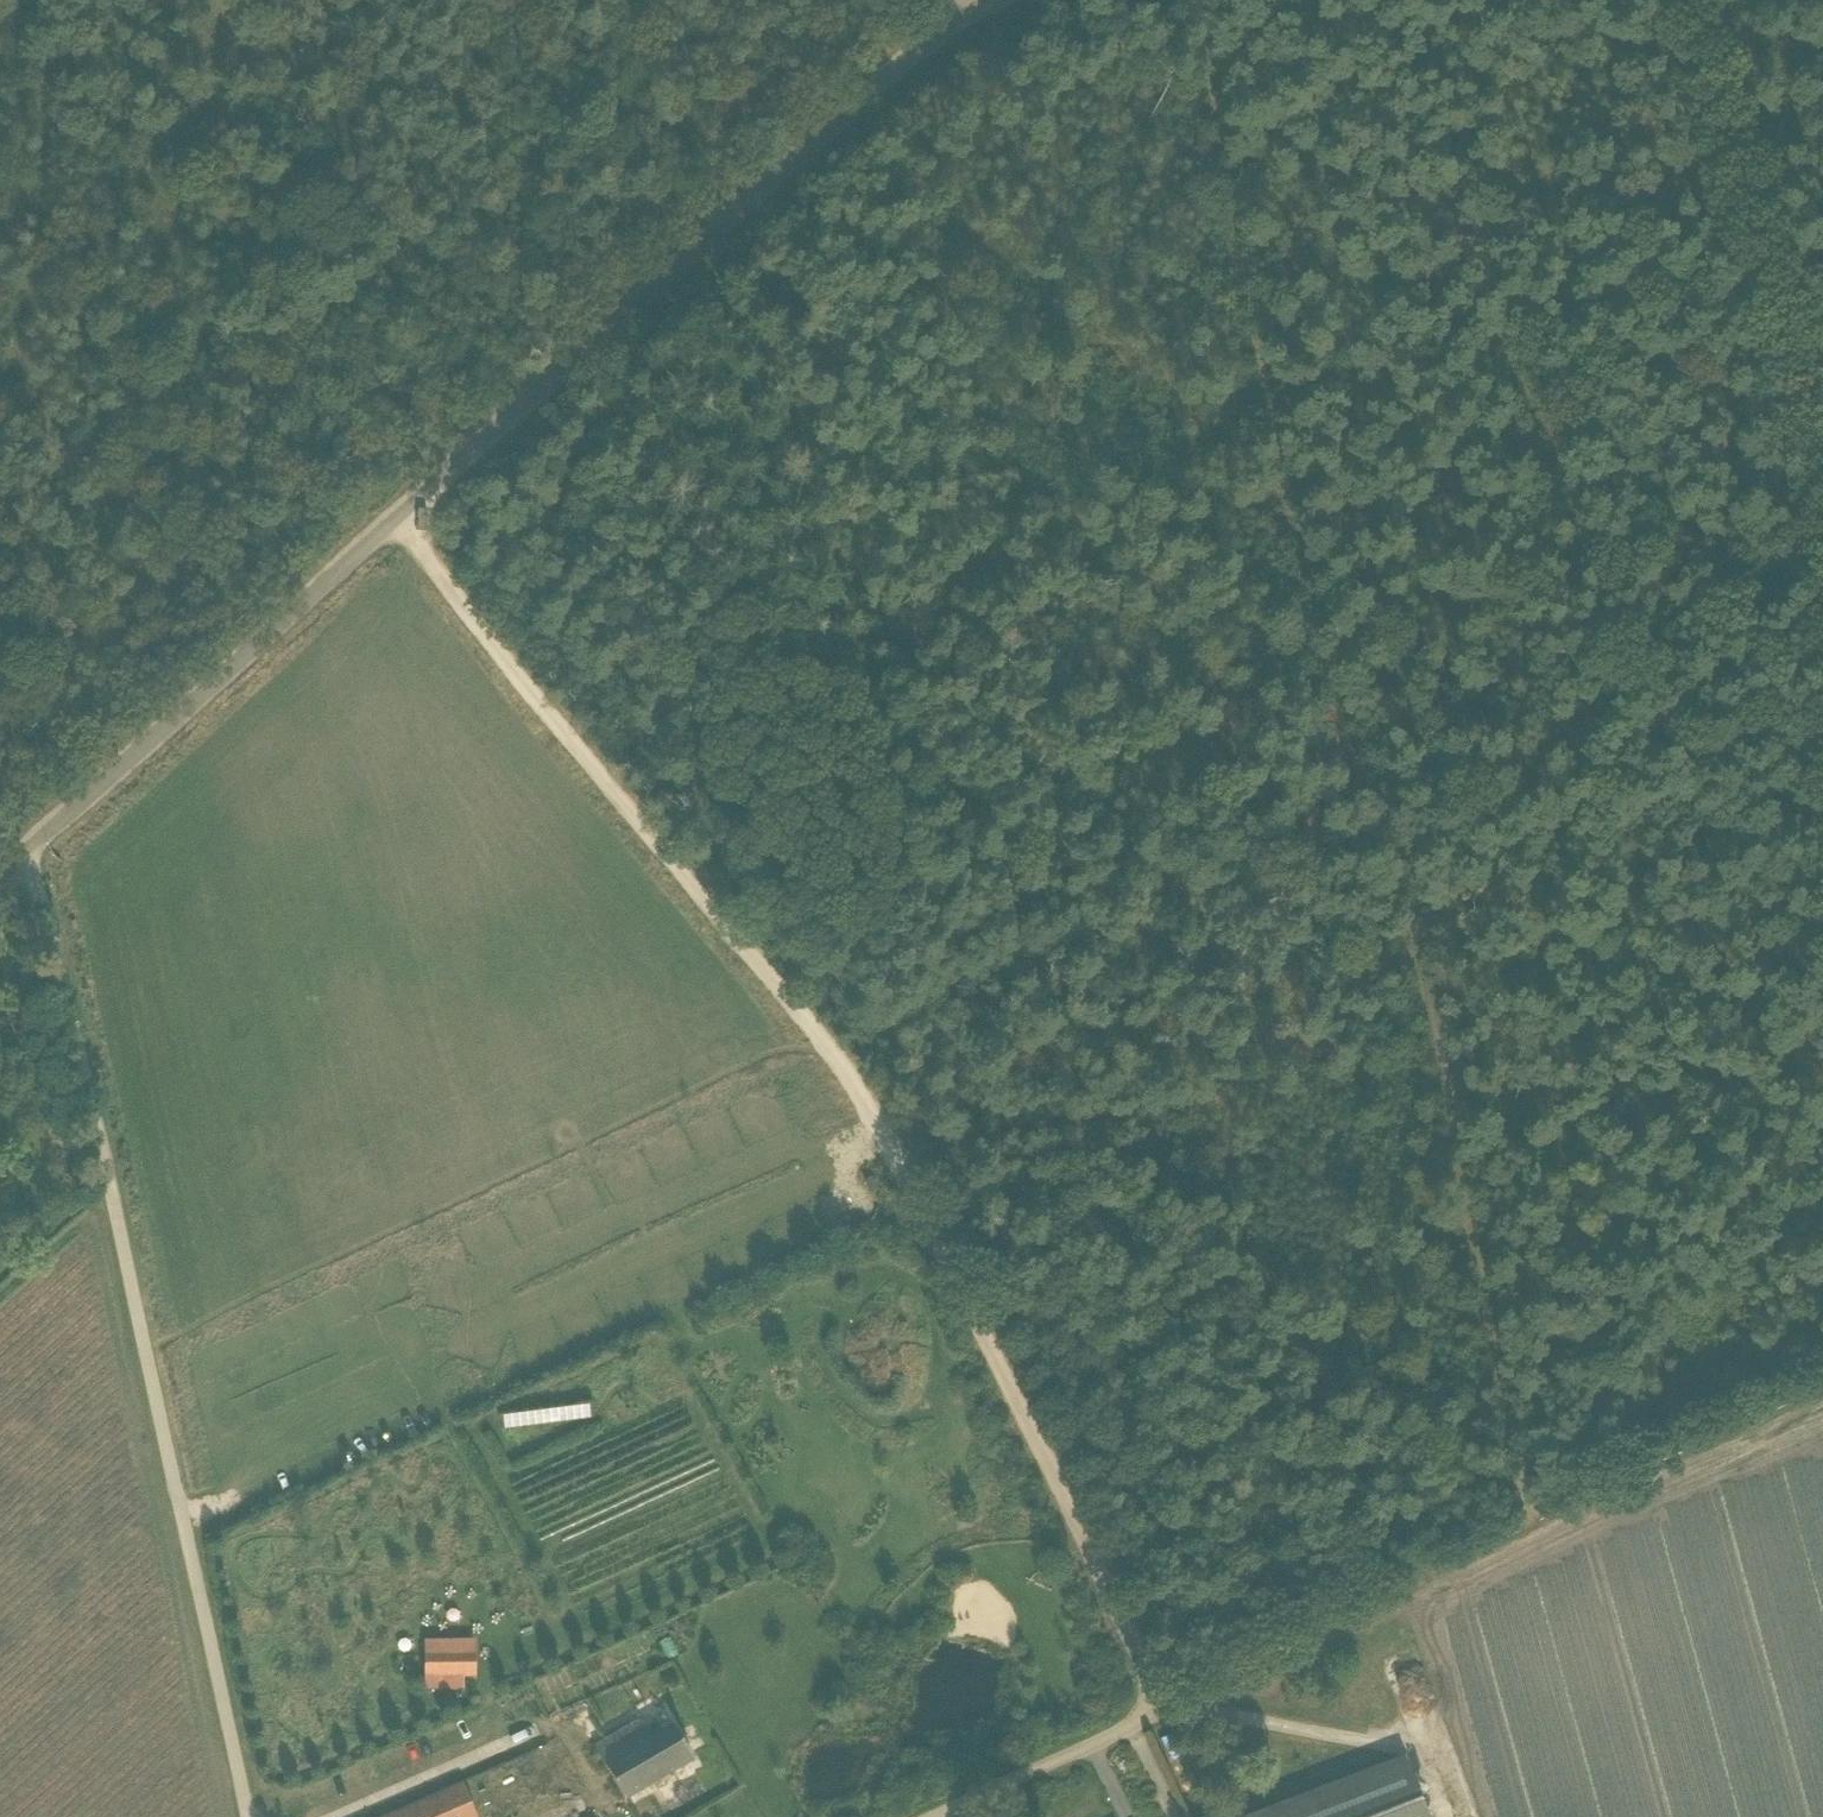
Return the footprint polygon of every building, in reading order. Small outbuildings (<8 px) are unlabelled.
[(0,1032),(0,1051),(14,1040),(5,1028),(0,1032)] [(584,1402),(499,1417),(501,1430),(587,1416),(584,1402)] [(475,1638),(424,1638),(427,1677),(475,1675),(475,1638)] [(594,1747),(625,1801),(694,1761),(673,1726),(651,1739),(640,1720),(594,1747)] [(1247,1816),(1428,1816),(1405,1757),(1247,1816)] [(462,1785),(389,1816),(476,1816),(462,1785)]
